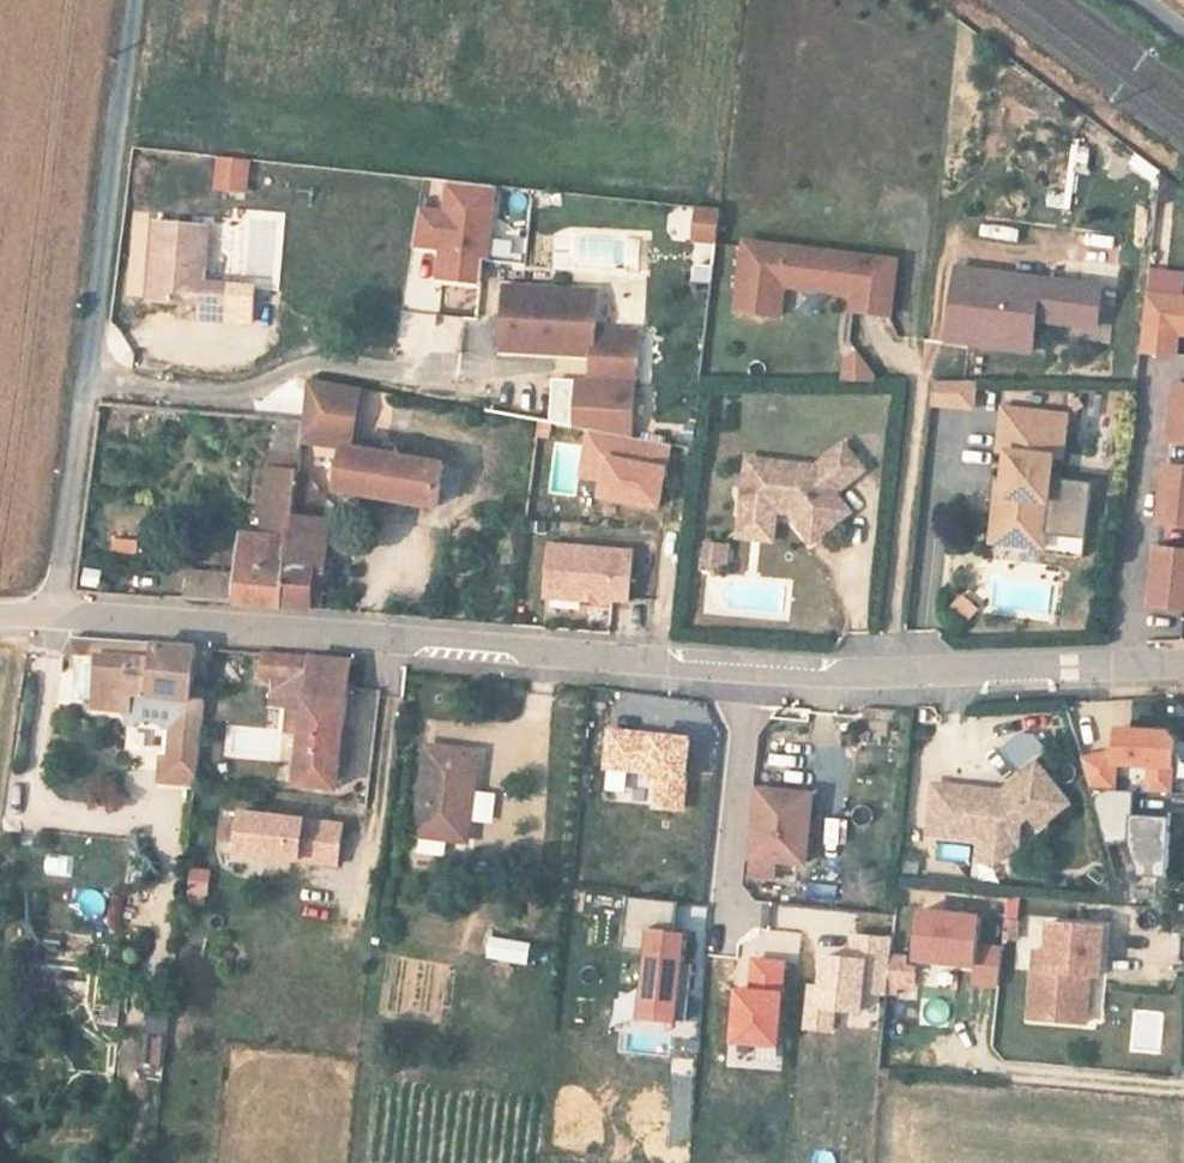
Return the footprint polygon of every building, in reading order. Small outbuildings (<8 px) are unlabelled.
[(249,195),(254,159),(218,155),(214,191),(249,195)] [(492,187),(446,182),(443,215),(416,211),(409,246),(438,249),(435,280),(477,284),(480,261),(484,262),(492,187)] [(718,211),(694,209),(690,238),(714,241),(718,211)] [(202,228),(148,223),(141,300),(194,306),(193,320),(218,323),(221,287),(197,285),(202,228)] [(895,260),(743,244),(735,313),(779,318),(782,287),(852,296),(851,311),(889,315),(895,260)] [(1100,288),(954,271),(945,344),(1031,354),(1035,321),(1095,328),(1099,298),(1100,288)] [(248,289),(221,287),(218,323),(245,325),(248,289)] [(595,293),(503,288),(499,351),(590,356),(589,383),(633,386),(636,334),(594,332),(595,293)] [(1137,354),(1160,356),(1162,335),(1175,336),(1183,337),(1183,302),(1144,297),(1137,354)] [(1114,300),(1099,298),(1095,328),(1035,321),(1031,354),(1046,355),(1048,338),(1109,345),(1114,300)] [(412,352),(462,353),(463,315),(413,314),(412,352)] [(1162,335),(1160,356),(1172,358),(1175,336),(1162,335)] [(872,353),(844,354),(845,384),(873,383),(872,353)] [(357,391),(304,381),(299,423),(298,443),(342,450),(348,451),(357,391)] [(573,430),(576,383),(555,382),(552,426),(573,430)] [(589,383),(576,383),(573,430),(587,433),(630,441),(633,386),(589,383)] [(973,384),(931,384),(929,405),(971,410),(973,384)] [(1172,387),(1165,445),(1183,447),(1183,389),(1172,387)] [(1070,411),(994,404),(990,448),(1000,449),(996,494),(986,492),(982,533),(1047,538),(1048,535),(1052,478),(1054,454),(1066,455),(1070,411)] [(630,441),(587,433),(579,478),(604,482),(600,499),(656,509),(667,447),(630,441)] [(553,442),(552,492),(579,492),(579,443),(553,442)] [(294,502),(297,465),(298,446),(269,443),(260,529),(239,529),(233,581),(190,578),(188,604),(286,612),(293,521),(294,502)] [(813,469),(745,461),(741,497),(777,501),(788,515),(811,543),(848,513),(833,494),(862,471),(841,446),(826,458),(813,469)] [(342,450),(338,493),(348,495),(442,507),(449,467),(399,459),(348,451),(342,450)] [(1162,471),(1156,528),(1183,532),(1183,473),(1162,471)] [(1093,481),(1052,478),(1048,535),(1089,538),(1093,481)] [(777,501),(741,497),(737,539),(772,543),(775,513),(788,515),(777,501)] [(327,569),(330,524),(293,521),(286,612),(313,615),(317,568),(327,569)] [(1047,538),(982,533),(981,547),(1046,552),(1047,538)] [(113,536),(111,551),(138,554),(140,539),(113,536)] [(631,555),(548,549),(544,601),(611,606),(611,603),(627,605),(631,555)] [(731,552),(706,550),(704,570),(730,572),(731,552)] [(1153,554),(1146,612),(1183,616),(1183,558),(1153,554)] [(952,610),(976,620),(983,603),(959,593),(952,610)] [(206,654),(88,644),(79,658),(93,660),(115,661),(111,697),(110,705),(146,709),(147,701),(180,704),(180,713),(175,754),(206,758),(211,715),(199,714),(206,654)] [(115,661),(93,660),(90,695),(111,697),(115,661)] [(313,663),(278,660),(277,679),(288,680),(299,681),(297,710),(308,711),(313,663)] [(306,731),(301,780),(339,783),(351,666),(313,663),(308,711),(306,731)] [(299,681),(288,680),(286,709),(297,710),(299,681)] [(147,701),(146,709),(180,713),(180,704),(147,701)] [(308,711),(297,710),(295,731),(306,731),(308,711)] [(1077,761),(1086,791),(1111,792),(1112,767),(1147,769),(1145,794),(1167,795),(1169,741),(1164,735),(1113,733),(1112,755),(1077,761)] [(689,745),(610,737),(606,772),(648,777),(648,783),(657,784),(654,811),(682,814),(689,745)] [(464,751),(425,746),(416,833),(464,839),(471,774),(462,773),(464,751)] [(175,754),(170,753),(167,783),(203,788),(206,758),(175,754)] [(971,790),(931,786),(927,816),(947,818),(944,838),(976,842),(974,864),(993,866),(1014,849),(1017,825),(1026,818),(1035,829),(1064,805),(1033,766),(1003,790),(1009,798),(998,806),(982,805),(971,790)] [(997,795),(971,790),(982,805),(998,806),(1009,798),(1003,790),(997,795)] [(1111,792),(1086,791),(1102,849),(1125,842),(1136,879),(1164,880),(1167,819),(1129,818),(1130,793),(1111,792)] [(763,804),(757,868),(756,883),(782,886),(784,871),(812,873),(818,811),(763,804)] [(947,818),(927,816),(925,836),(944,838),(947,818)] [(349,831),(247,819),(242,859),(305,867),(308,850),(346,854),(349,831)] [(344,872),(346,854),(308,850),(305,867),(344,872)] [(191,866),(187,895),(210,898),(213,869),(191,866)] [(638,902),(629,901),(625,931),(635,932),(638,902)] [(678,907),(638,902),(635,932),(625,931),(623,954),(646,956),(639,1021),(686,1027),(693,969),(685,969),(688,939),(675,937),(678,907)] [(977,924),(915,918),(910,966),(971,972),(969,987),(994,989),(998,954),(974,952),(977,924)] [(1101,931),(1047,926),(1045,955),(1043,973),(1031,972),(1027,1022),(1074,1026),(1078,978),(1086,978),(1097,979),(1101,931)] [(485,958),(531,964),(535,940),(488,934),(485,958)] [(858,996),(883,998),(887,961),(889,944),(851,939),(848,963),(821,960),(818,991),(807,990),(803,1032),(828,1035),(830,1013),(856,1016),(858,996)] [(1045,955),(1033,954),(1031,972),(1043,973),(1045,955)] [(786,961),(757,959),(755,990),(741,989),(737,1040),(780,1044),(786,961)] [(909,964),(887,961),(883,998),(882,1006),(897,1007),(898,993),(905,994),(909,964)] [(1086,978),(1078,978),(1074,1026),(1082,1026),(1086,978)] [(164,1067),(170,1011),(147,1009),(141,1065),(164,1067)]
